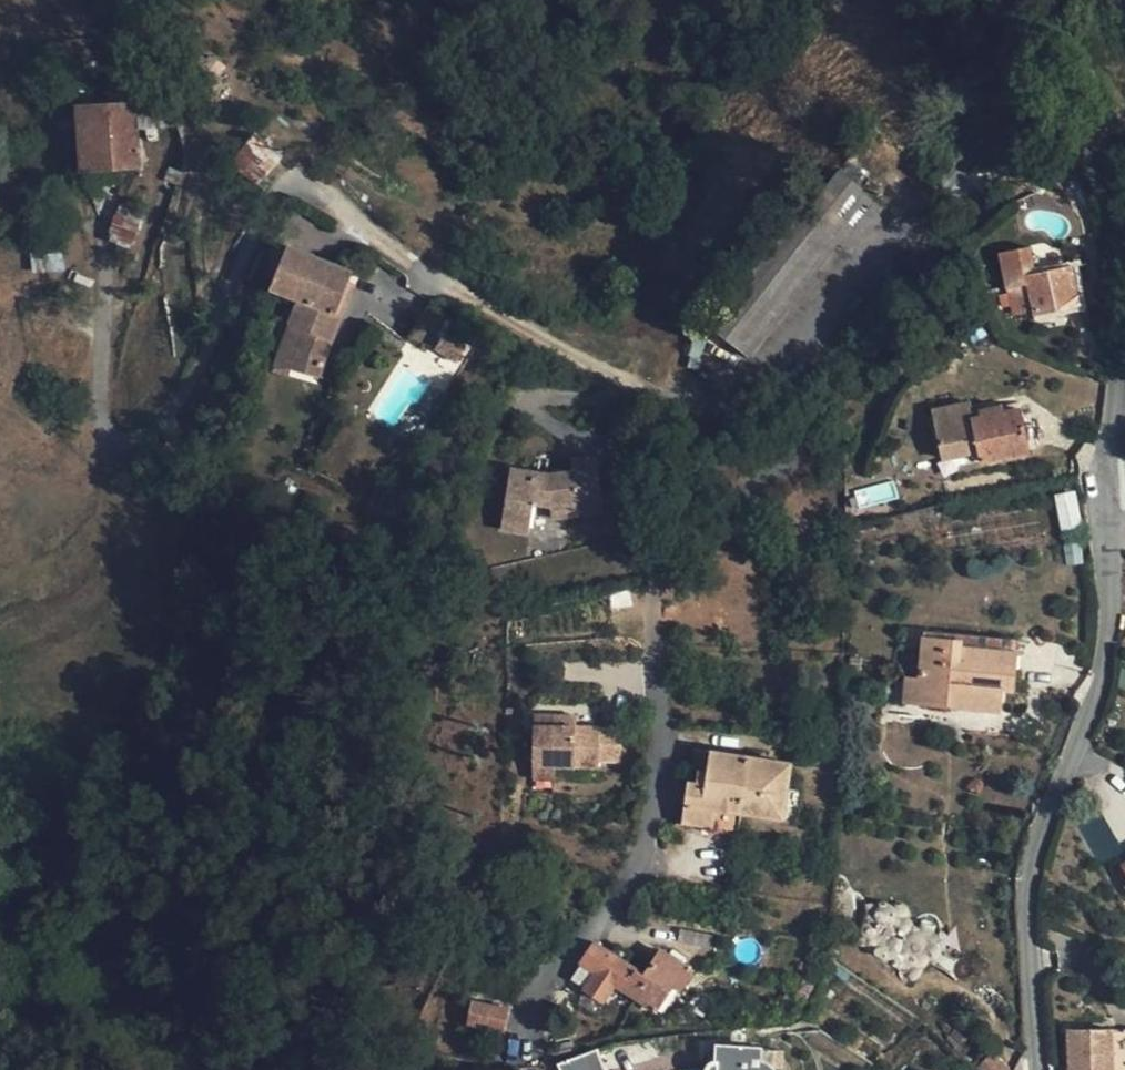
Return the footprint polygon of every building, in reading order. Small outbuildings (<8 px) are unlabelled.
[(135,104),(77,107),(80,171),(140,166),(135,104)] [(280,155),(253,133),(230,163),(257,186),(280,155)] [(808,216),(798,207),(706,323),(748,356),(837,244),(848,251),(883,205),(843,172),(808,216)] [(133,247),(141,217),(115,210),(107,241),(133,247)] [(1078,304),(1071,268),(1034,273),(1028,245),(1000,251),(1013,313),(1022,312),(1022,314),(1035,313),(1078,304)] [(349,274),(289,249),(273,289),(300,302),(274,370),(287,375),(291,365),(319,377),(354,287),(346,284),(349,274)] [(1079,266),(1071,268),(1078,304),(1086,303),(1079,266)] [(466,341),(447,327),(437,342),(457,356),(466,341)] [(981,417),(973,419),(982,462),(1028,452),(1019,409),(1003,413),(1001,405),(980,409),(981,417)] [(545,475),(510,469),(501,528),(529,532),(534,504),(550,507),(552,517),(603,510),(596,455),(573,460),(575,471),(545,475)] [(959,660),(960,647),(960,641),(923,638),(919,679),(906,678),(904,701),(998,710),(1001,689),(1012,689),(1014,665),(959,660)] [(1015,652),(960,647),(959,660),(1014,665),(1015,652)] [(555,726),(530,726),(529,777),(546,777),(590,777),(590,771),(611,771),(611,738),(571,737),(555,737),(555,726)] [(572,726),(555,726),(555,737),(571,737),(572,726)] [(695,750),(686,803),(716,808),(780,819),(788,764),(695,750)] [(546,777),(529,777),(529,791),(546,791),(546,777)] [(712,828),(716,808),(686,803),(682,823),(712,828)] [(691,971),(661,950),(644,974),(596,942),(582,962),(596,972),(585,989),(601,1001),(614,985),(654,1012),(668,993),(673,986),(680,990),(691,971)] [(509,1007),(472,1000),(467,1022),(505,1030),(509,1007)] [(942,1043),(950,1051),(964,1037),(956,1028),(942,1043)] [(1067,1029),(1068,1069),(1124,1069),(1124,1029),(1067,1029)] [(760,1064),(750,1064),(751,1046),(718,1044),(717,1060),(712,1061),(708,1064),(705,1067),(705,1069),(771,1069),(771,1068),(766,1065),(760,1064)] [(760,1064),(761,1047),(751,1046),(750,1064),(760,1064)] [(560,1063),(563,1069),(602,1069),(595,1050),(560,1063)] [(1011,1069),(993,1052),(976,1069),(1011,1069)]
